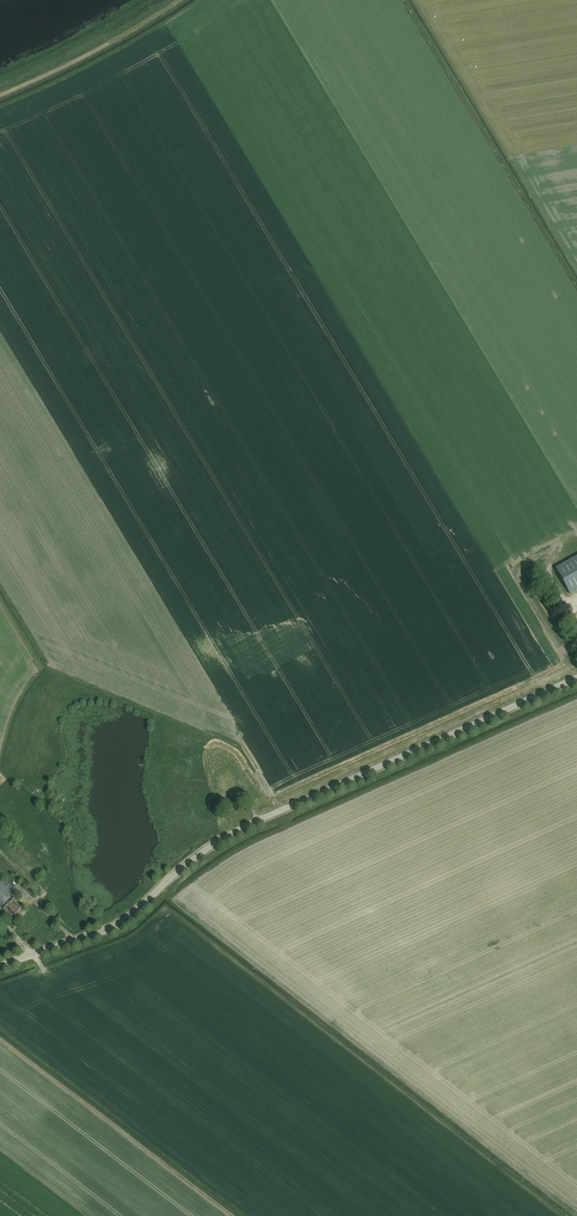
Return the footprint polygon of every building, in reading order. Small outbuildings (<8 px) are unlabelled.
[(555,569),(570,595),(576,591),(576,557),(555,569)] [(21,909),(15,903),(16,902),(12,897),(14,895),(12,890),(13,889),(0,876),(0,910),(2,908),(3,910),(4,911),(5,912),(7,913),(8,912),(14,917),(16,917),(17,915),(17,913),(21,909)]
